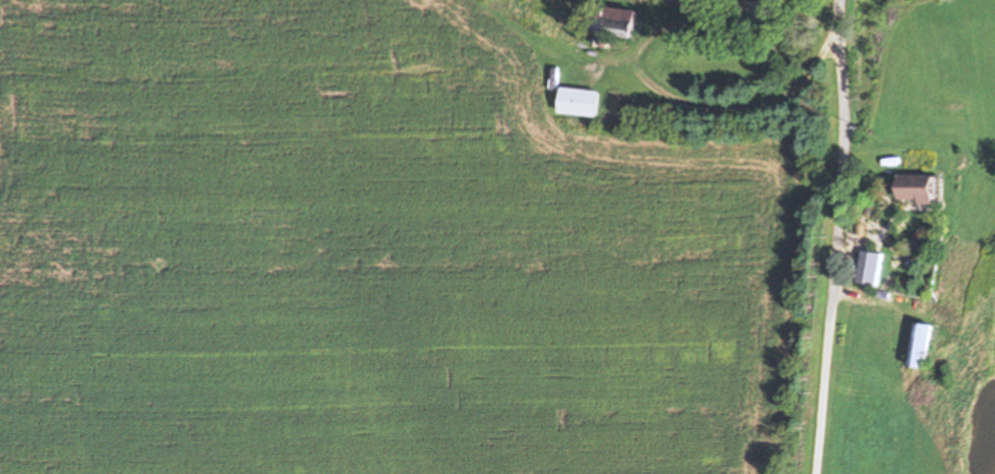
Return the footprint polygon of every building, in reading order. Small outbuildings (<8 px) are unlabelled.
[(636,40),(640,11),(598,5),(594,34),(636,40)] [(600,117),(602,91),(563,88),(561,114),(600,117)] [(936,204),(936,176),(900,176),(900,204),(936,204)] [(880,253),(861,253),(861,286),(880,286),(880,253)] [(930,369),(934,325),(914,323),(910,367),(930,369)]
